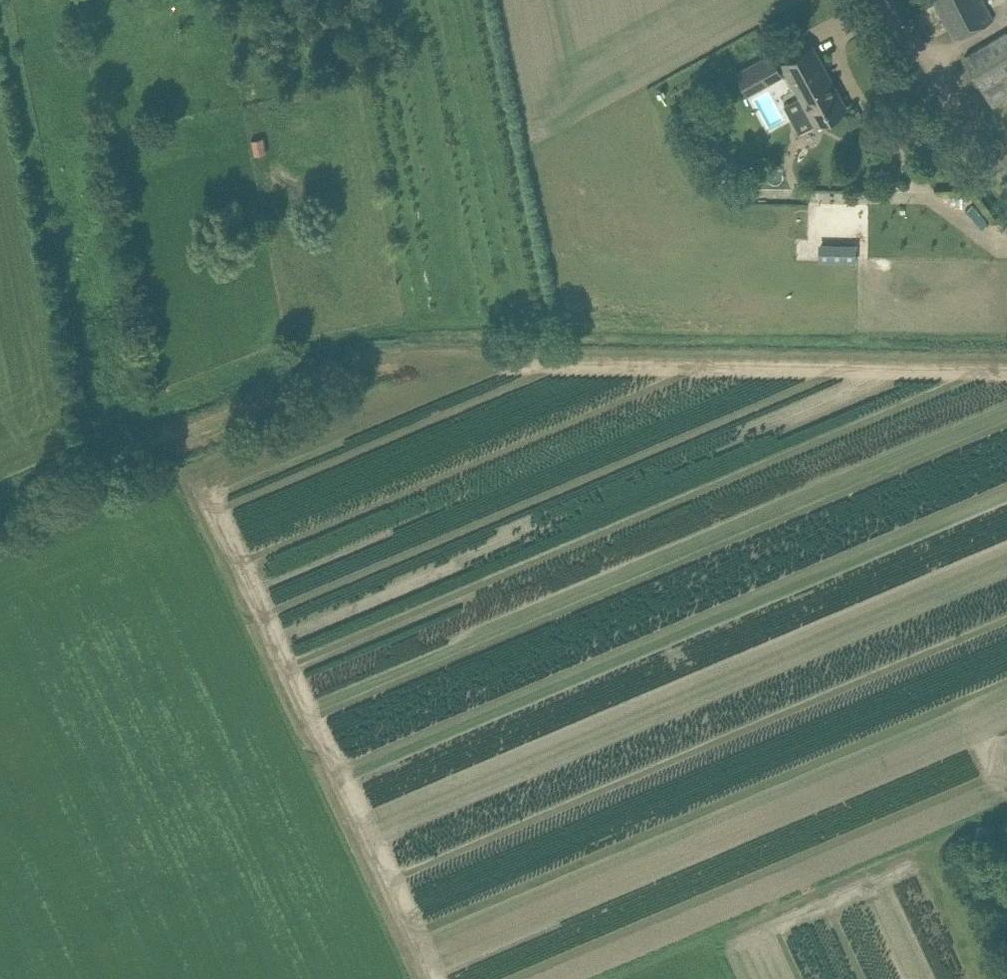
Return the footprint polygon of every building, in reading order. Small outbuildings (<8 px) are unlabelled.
[(954,37),(992,18),(983,0),(935,0),(954,37)] [(964,56),(982,88),(993,105),(1006,96),(1006,31),(982,46),(964,56)] [(797,53),(782,61),(788,72),(800,93),(801,94),(816,122),(816,123),(829,116),(846,106),(812,45),(797,53)] [(751,62),(735,70),(737,73),(742,83),(743,83),(749,94),(751,92),(783,75),(777,64),(770,51),(751,62)] [(819,247),(819,259),(856,260),(856,247),(819,247)]
